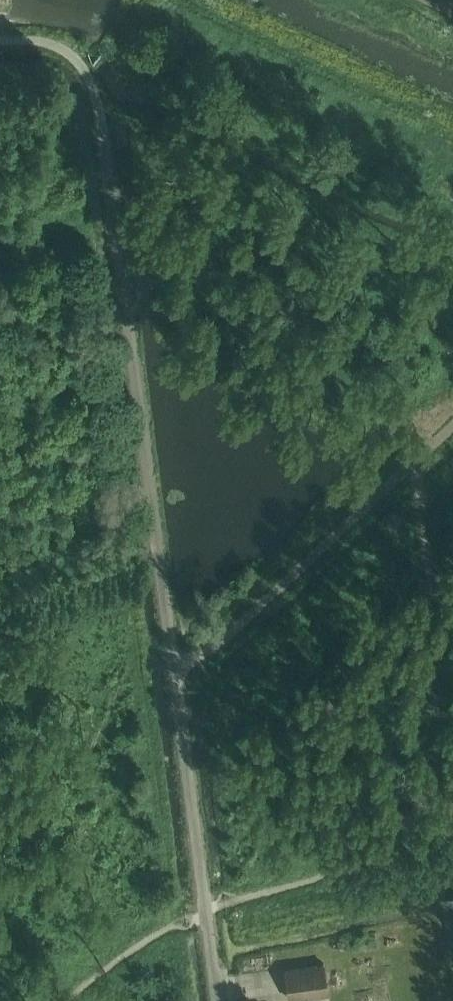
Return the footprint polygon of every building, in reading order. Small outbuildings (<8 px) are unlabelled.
[(286,969),(290,1000),(328,995),(324,964),(286,969)]
